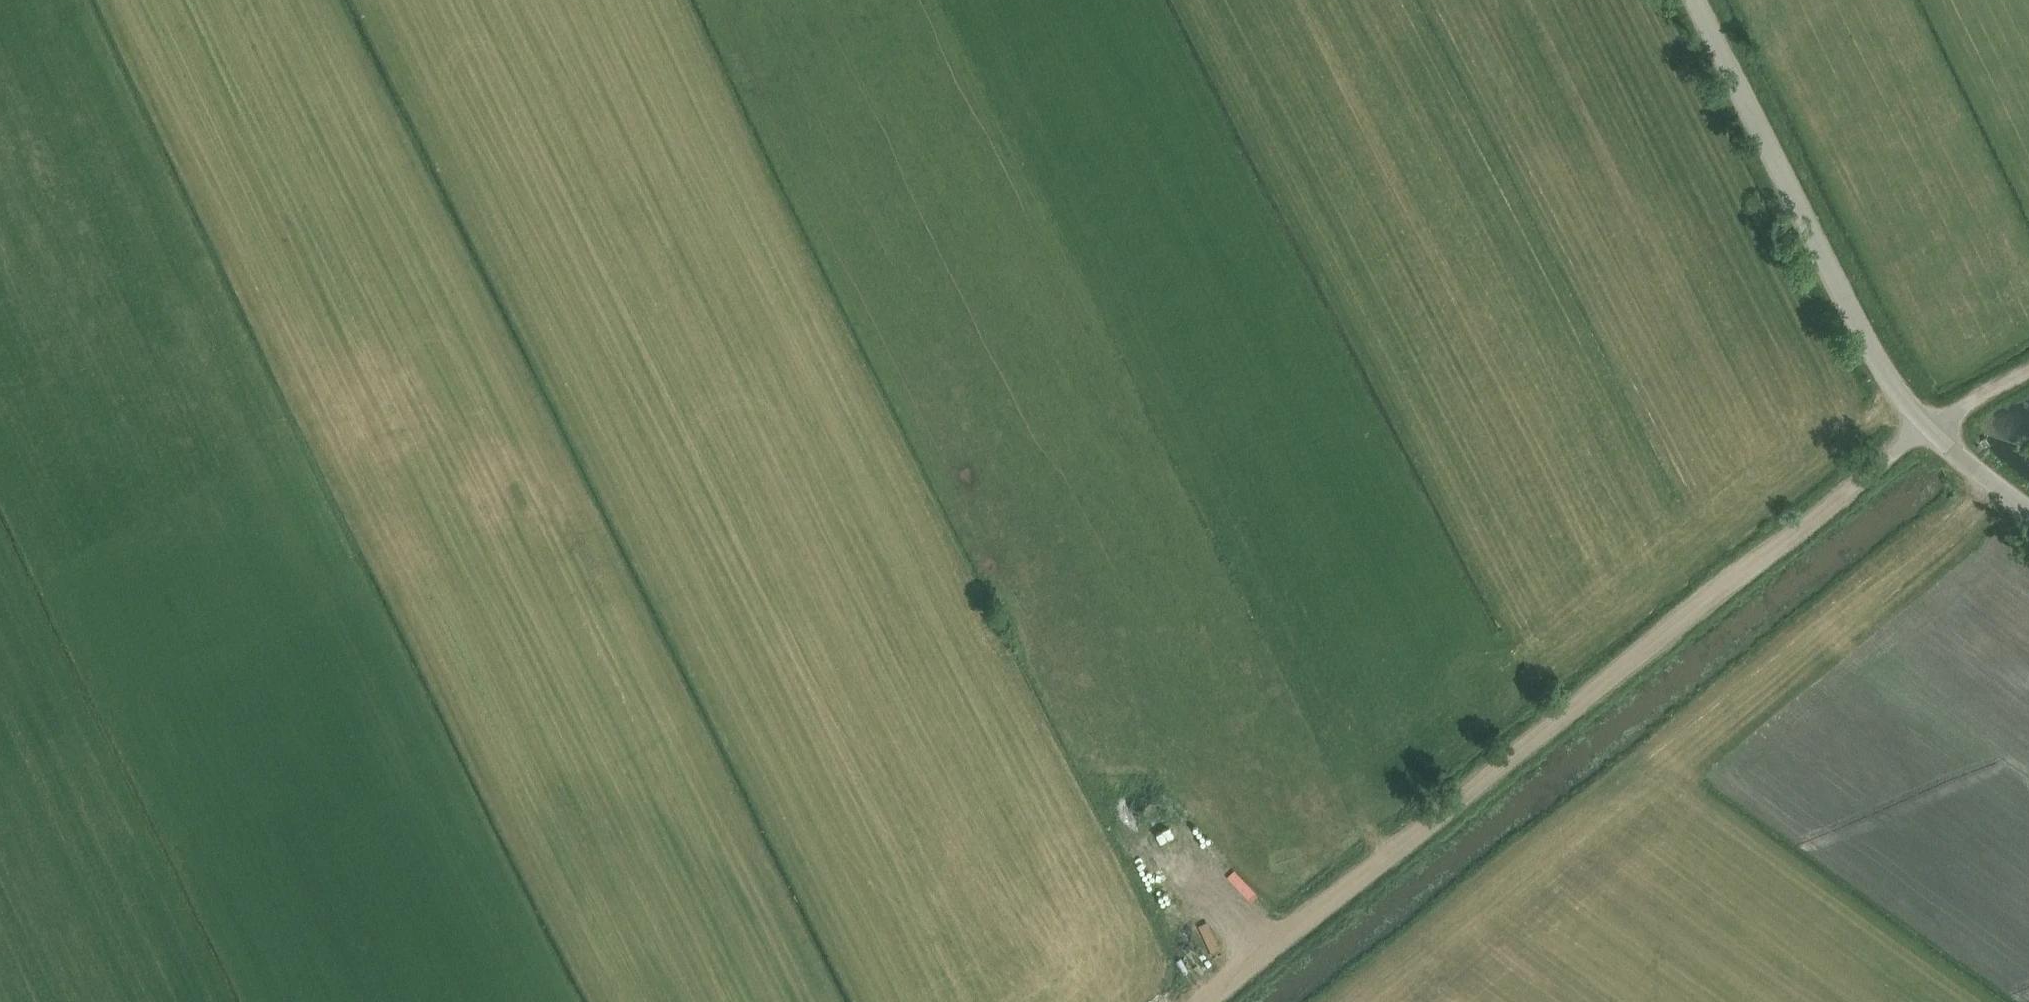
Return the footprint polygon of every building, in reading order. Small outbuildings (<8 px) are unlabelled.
[(1190,965),(1203,958),(1198,948),(1185,954),(1190,965)]
